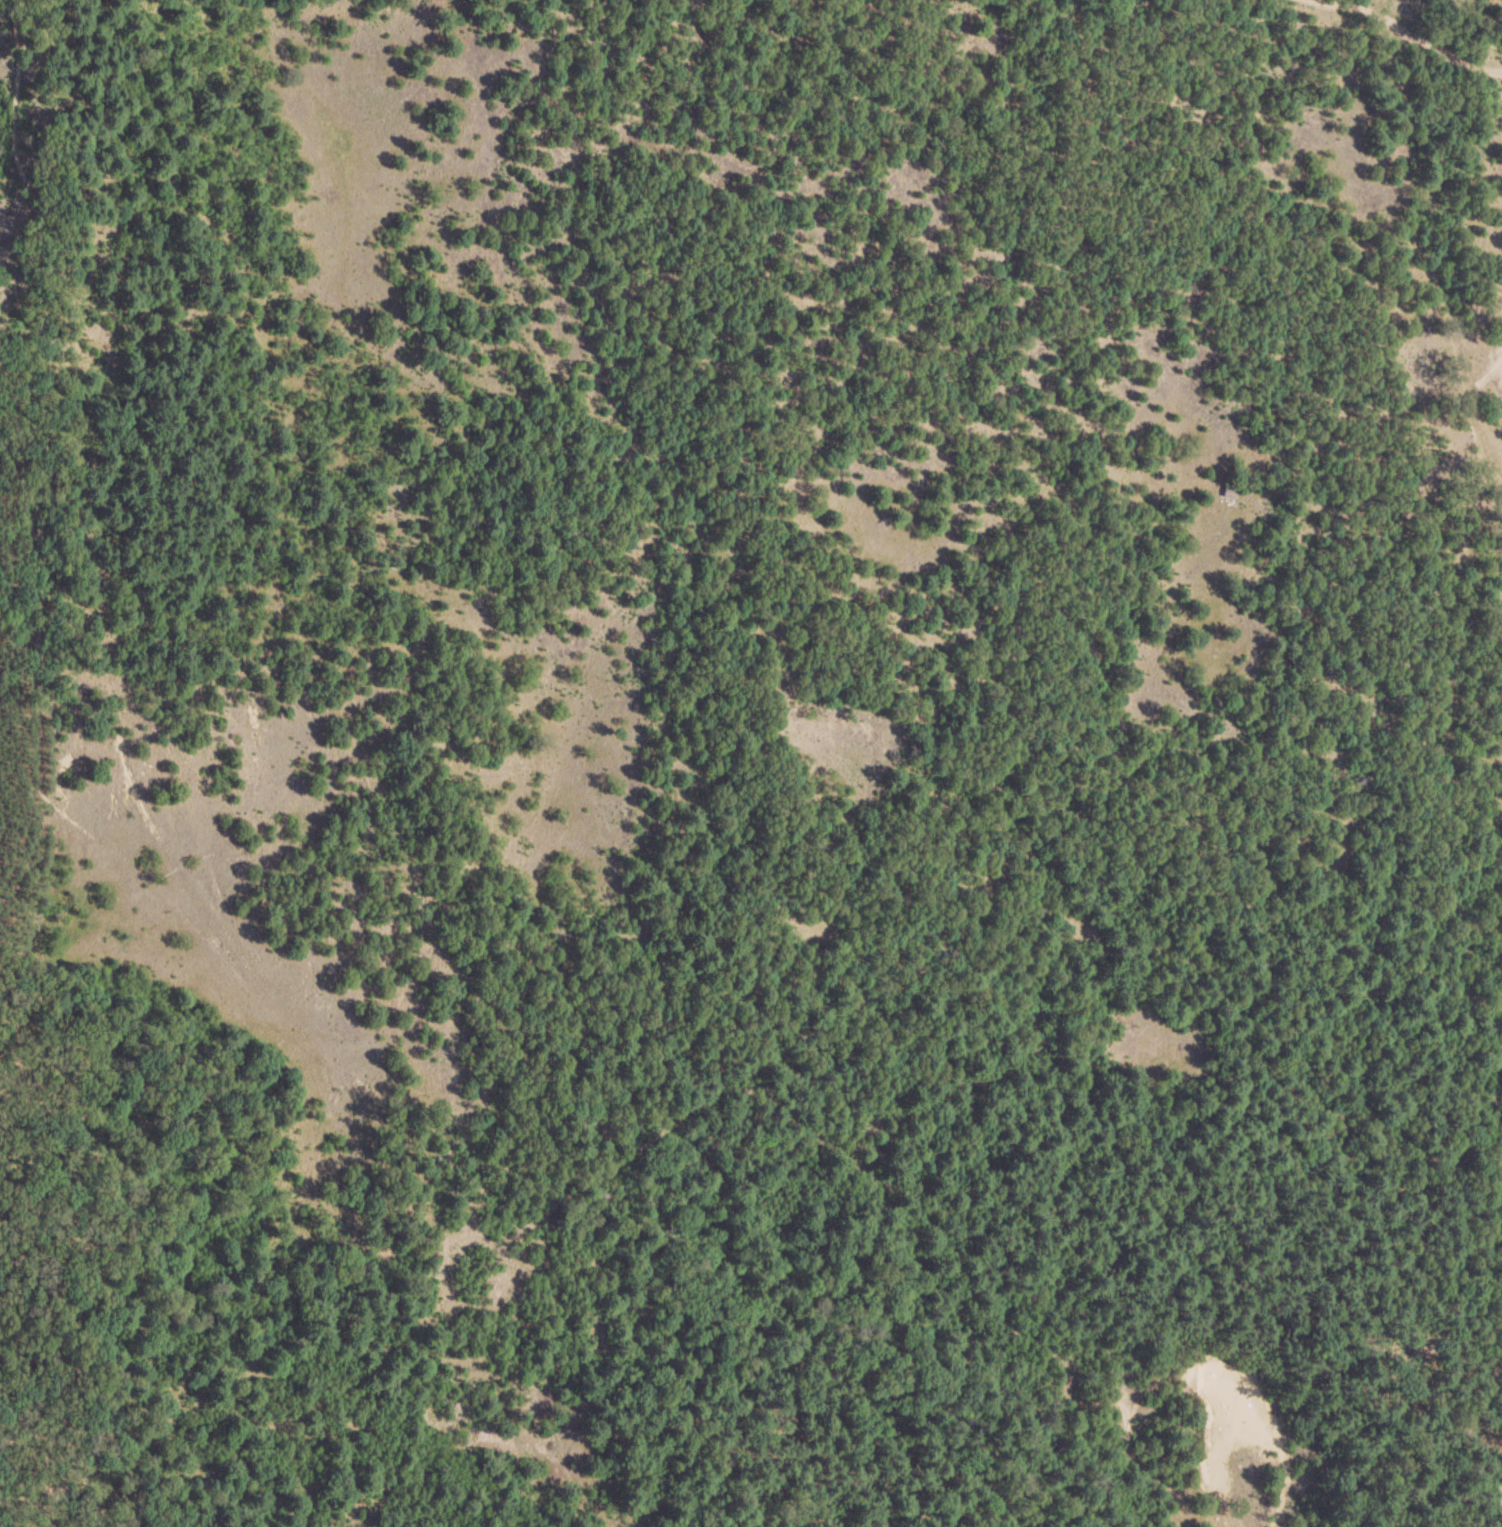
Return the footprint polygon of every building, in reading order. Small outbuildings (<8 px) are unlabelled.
[(1235,505),(1238,495),(1223,492),(1221,502),(1235,505)]
